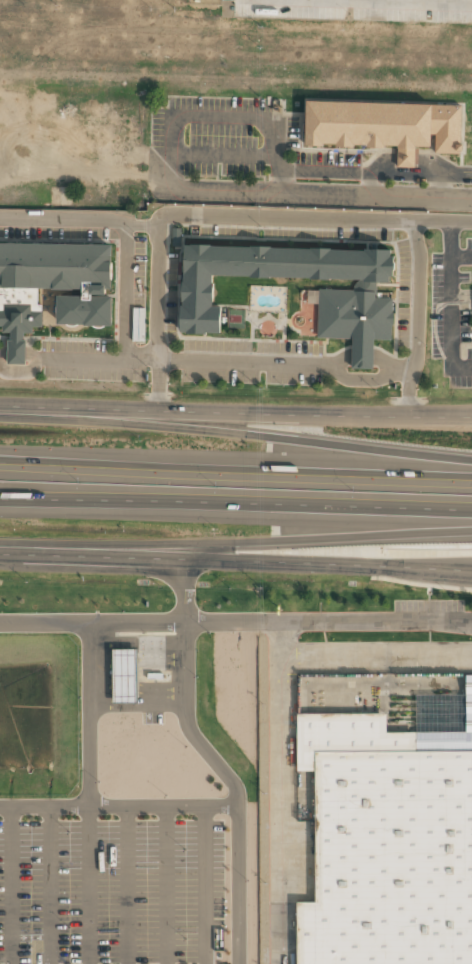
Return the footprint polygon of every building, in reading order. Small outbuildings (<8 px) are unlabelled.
[(308,142),(308,100),(460,104),(459,154),(434,154),(434,148),(415,147),(415,168),(396,167),(397,144),(308,142)] [(5,334),(0,334),(0,243),(116,245),(114,321),(63,321),(63,298),(87,298),(88,286),(37,285),(36,304),(40,304),(40,325),(30,325),(30,330),(22,329),(21,340),(27,340),(27,366),(4,365),(5,334)] [(220,333),(221,308),(212,307),(213,275),(354,280),(354,291),(318,290),(316,339),(352,340),(351,369),(372,370),(373,341),(390,341),(391,300),(374,299),(375,283),(389,284),(390,276),(394,276),(395,256),(391,256),(391,252),(184,244),(180,332),(220,333)] [(136,703),(136,649),(111,649),(111,703),(136,703)] [(295,672),(295,770),(314,770),(314,904),(295,904),(295,963),(471,963),(471,672),(295,672)]
